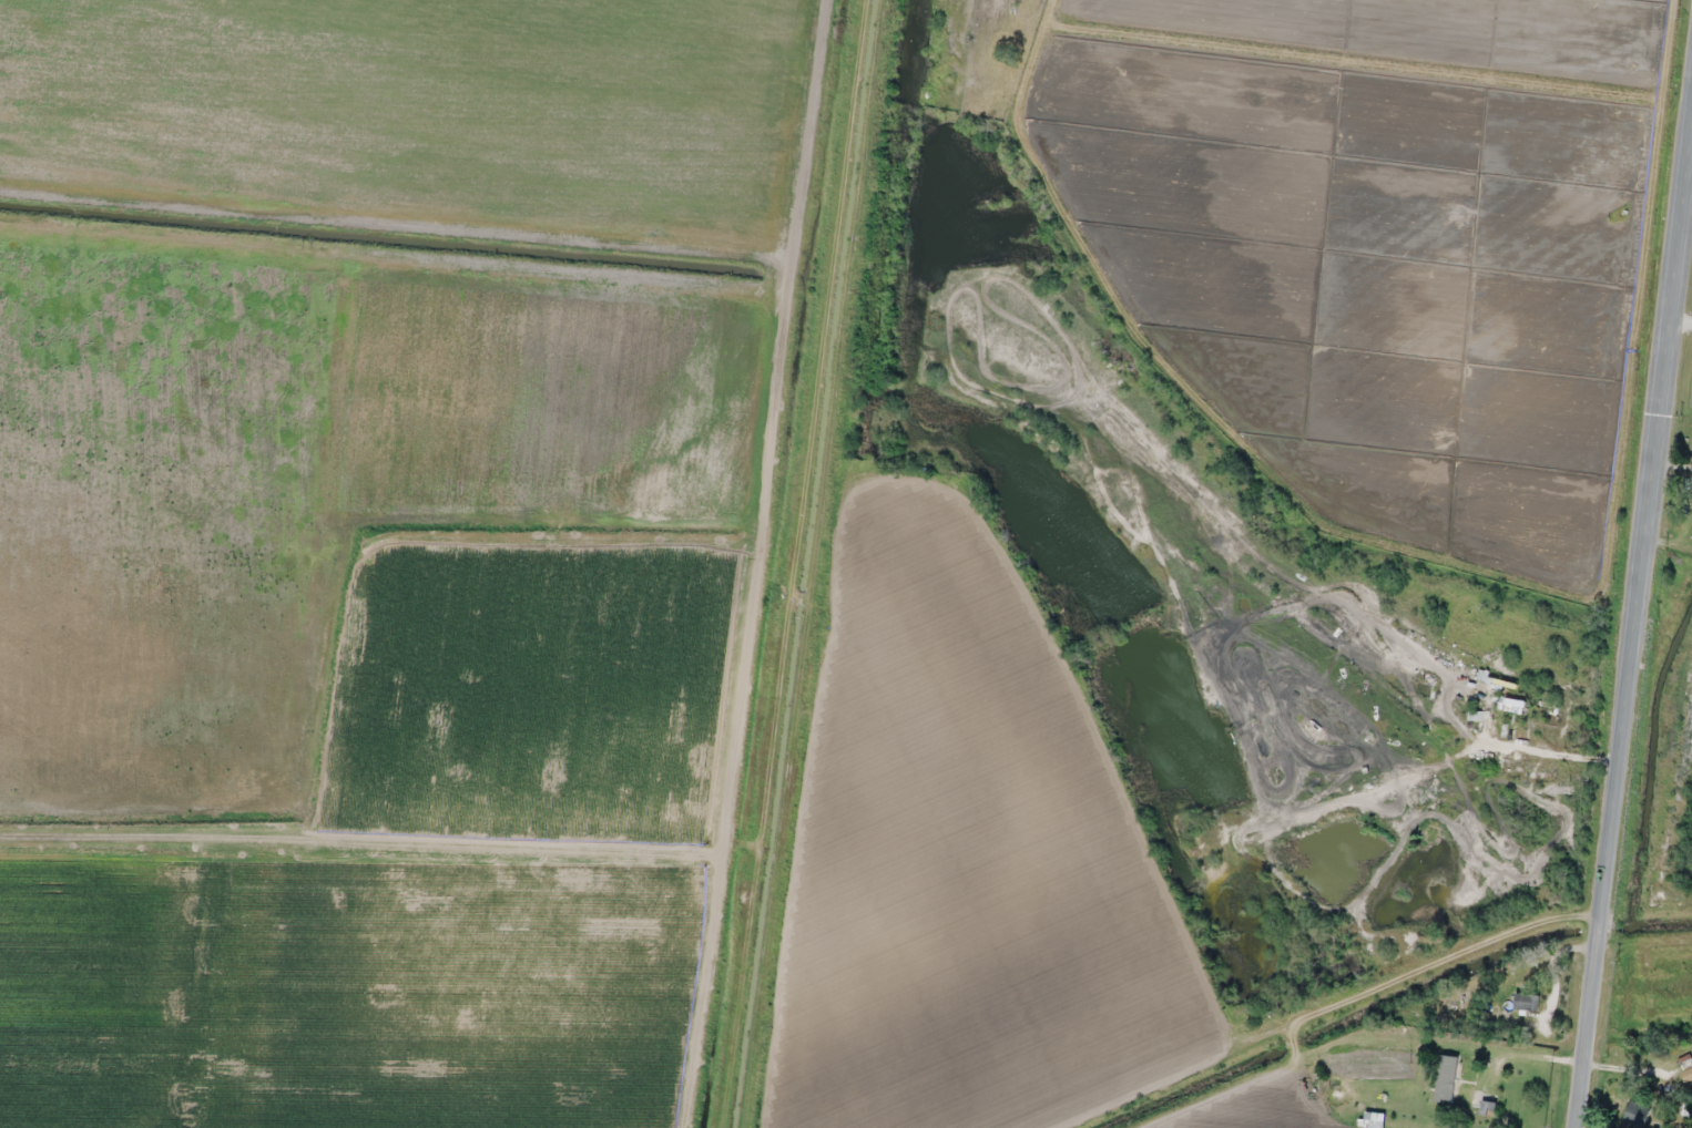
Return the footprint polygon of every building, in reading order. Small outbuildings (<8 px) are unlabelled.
[(1533,1008),(1533,992),(1515,993),(1515,1008),(1533,1008)] [(1689,1054),(1677,1059),(1685,1081),(1691,1078),(1691,1062),(1689,1054)] [(1481,1088),(1439,1084),(1437,1102),(1481,1106),(1480,1120),(1491,1121),(1493,1101),(1480,1100),(1481,1088)] [(1629,1099),(1621,1125),(1630,1127),(1643,1127),(1650,1106),(1629,1099)]
